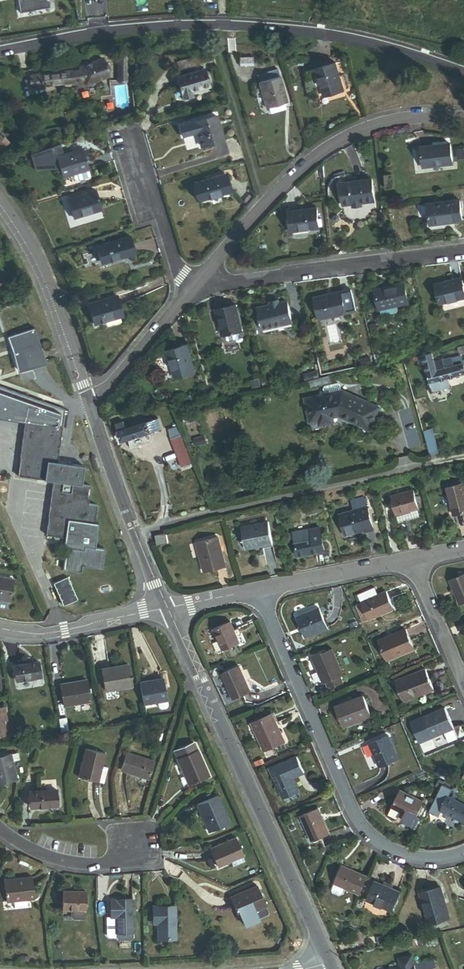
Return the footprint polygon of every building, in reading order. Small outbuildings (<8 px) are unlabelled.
[(48,0),(17,0),(20,15),(50,10),(48,0)] [(119,81),(127,81),(126,56),(118,57),(119,81)] [(81,71),(74,73),(75,83),(84,81),(86,86),(109,77),(102,59),(79,68),(81,71)] [(324,97),(344,91),(339,76),(336,63),(316,69),(324,97)] [(192,93),(210,87),(204,70),(177,78),(183,100),(193,97),(192,93)] [(259,83),(280,77),(278,70),(271,72),(258,75),(257,76),(259,83)] [(31,88),(75,83),(74,73),(74,72),(30,76),(31,88)] [(284,104),(287,103),(280,77),(259,83),(267,109),(269,108),(284,104)] [(269,108),(270,112),(286,108),(284,104),(269,108)] [(201,147),(223,140),(216,116),(179,126),(183,137),(197,133),(201,147)] [(9,143),(4,137),(2,139),(0,137),(0,151),(9,143)] [(89,170),(83,149),(63,155),(60,145),(31,154),(36,170),(55,170),(60,168),(63,178),(73,175),(88,170),(89,170)] [(422,168),(451,165),(449,145),(420,148),(422,168)] [(463,162),(463,156),(463,149),(456,150),(457,163),(463,162)] [(89,176),(88,170),(73,175),(75,180),(78,181),(88,178),(89,176)] [(200,201),(230,192),(225,175),(195,184),(200,201)] [(360,204),(374,202),(372,180),(340,184),(343,206),(352,205),(360,204)] [(74,219),(100,211),(95,192),(68,200),(74,219)] [(430,225),(462,221),(460,201),(427,205),(430,225)] [(291,236),(319,233),(316,209),(288,212),(291,236)] [(102,264),(134,255),(129,237),(97,246),(102,264)] [(463,298),(463,289),(462,279),(435,285),(440,304),(463,298)] [(379,310),(408,304),(404,284),(375,291),(379,310)] [(331,296),(315,300),(319,321),(356,313),(352,292),(342,294),(342,293),(331,295),(331,296)] [(97,325),(125,316),(119,296),(91,304),(97,325)] [(263,330),(292,323),(287,302),(279,305),(272,306),(258,309),(263,330)] [(223,336),(242,332),(236,306),(216,310),(218,322),(220,321),(223,336)] [(19,372),(46,362),(38,340),(25,345),(27,349),(13,354),(19,372)] [(175,379),(194,374),(187,346),(168,351),(175,379)] [(448,380),(443,360),(435,362),(432,353),(418,357),(420,366),(425,365),(433,393),(450,388),(448,380)] [(448,380),(463,375),(463,369),(463,366),(463,360),(462,361),(461,356),(452,358),(443,360),(448,380)] [(364,359),(365,366),(373,364),(371,358),(364,359)] [(357,361),(359,368),(365,366),(364,359),(357,361)] [(308,380),(310,386),(329,382),(327,376),(308,380)] [(323,389),(324,395),(340,391),(339,385),(337,383),(324,386),(323,389)] [(340,415),(369,428),(379,408),(341,391),(340,391),(324,395),(305,399),(310,421),(318,419),(319,424),(332,422),(331,417),(340,415)] [(15,418),(38,422),(40,406),(17,402),(15,418)] [(123,417),(115,420),(121,440),(162,428),(158,414),(125,423),(123,417)] [(53,481),(46,535),(66,538),(69,548),(66,548),(62,570),(81,573),(82,567),(101,569),(104,550),(94,548),(96,534),(93,526),(96,506),(87,504),(90,487),(81,485),(83,467),(57,463),(62,427),(26,421),(18,476),(53,481)] [(171,436),(181,466),(194,461),(184,432),(171,436)] [(196,447),(206,444),(204,437),(194,439),(196,447)] [(430,458),(438,456),(434,440),(426,442),(430,458)] [(463,512),(463,484),(446,489),(454,515),(463,512)] [(409,511),(417,509),(411,492),(389,499),(397,523),(411,518),(409,511)] [(365,533),(373,531),(363,500),(350,504),(353,514),(339,518),(345,536),(354,533),(364,530),(365,533)] [(411,518),(419,516),(417,509),(409,511),(411,518)] [(246,549),(273,544),(268,523),(242,528),(246,549)] [(297,557),(324,552),(320,531),(311,532),(312,539),(295,542),(297,557)] [(158,546),(168,544),(166,534),(156,536),(158,546)] [(205,573),(225,567),(217,538),(196,544),(205,573)] [(463,603),(463,574),(449,581),(460,605),(463,603)] [(61,604),(76,599),(68,576),(53,581),(61,604)] [(9,602),(14,581),(0,578),(0,600),(9,602)] [(368,621),(394,610),(386,592),(378,596),(374,586),(357,594),(361,603),(365,612),(368,621)] [(359,614),(365,612),(361,603),(356,606),(359,614)] [(304,638),(326,629),(318,609),(296,618),(304,638)] [(363,623),(368,621),(365,612),(359,614),(363,623)] [(222,651),(240,643),(231,622),(213,629),(222,651)] [(387,661),(413,650),(405,631),(378,642),(387,661)] [(340,678),(343,676),(331,650),(312,658),(323,685),(326,684),(340,678)] [(16,682),(41,678),(39,662),(13,666),(16,682)] [(105,692),(132,687),(128,666),(101,671),(105,692)] [(233,700),(250,692),(239,667),(222,674),(233,700)] [(403,702),(433,691),(425,670),(395,682),(403,702)] [(329,690),(342,684),(340,678),(326,684),(329,690)] [(143,705),(157,702),(167,701),(163,679),(139,683),(143,705)] [(63,706),(90,702),(86,680),(59,685),(63,706)] [(342,729),(370,717),(363,697),(334,709),(342,729)] [(167,701),(157,702),(158,708),(161,710),(166,709),(168,706),(167,701)] [(8,734),(4,708),(0,709),(0,736),(8,734)] [(431,738),(453,729),(445,709),(423,718),(431,738)] [(265,751),(284,743),(271,714),(252,723),(265,751)] [(61,733),(68,732),(66,718),(59,719),(61,733)] [(378,768),(397,760),(388,736),(368,744),(378,768)] [(177,759),(197,751),(193,743),(174,751),(177,759)] [(78,778),(97,783),(101,767),(105,754),(85,749),(78,778)] [(188,786),(208,778),(197,751),(177,759),(188,786)] [(120,771),(147,779),(153,761),(126,753),(120,771)] [(16,780),(10,754),(0,756),(0,784),(16,780)] [(292,778),(304,773),(297,758),(270,769),(283,799),(299,792),(292,778)] [(101,767),(97,783),(102,784),(106,769),(101,767)] [(30,808),(58,806),(57,791),(29,793),(30,808)] [(401,814),(415,821),(423,804),(400,792),(391,809),(401,814)] [(209,832),(229,823),(217,796),(197,805),(209,832)] [(463,822),(463,820),(463,806),(448,797),(441,811),(463,822)] [(312,842),(329,835),(318,809),(301,817),(312,842)] [(388,817),(397,822),(401,814),(391,809),(388,817)] [(243,856),(236,839),(210,849),(217,867),(230,862),(243,856)] [(230,862),(233,867),(245,862),(243,856),(230,862)] [(359,895),(367,877),(341,866),(334,884),(359,895)] [(26,900),(34,899),(32,877),(3,880),(6,902),(14,902),(26,900)] [(367,901),(392,911),(400,892),(391,889),(392,886),(386,883),(385,886),(375,882),(367,901)] [(230,898),(239,918),(265,906),(256,887),(230,898)] [(429,924),(449,918),(440,888),(420,894),(429,924)] [(63,911),(86,911),(86,892),(63,892),(63,911)] [(115,933),(132,933),(132,900),(110,901),(110,918),(115,918),(115,933)] [(158,940),(175,940),(175,907),(152,907),(152,924),(157,924),(158,940)]
